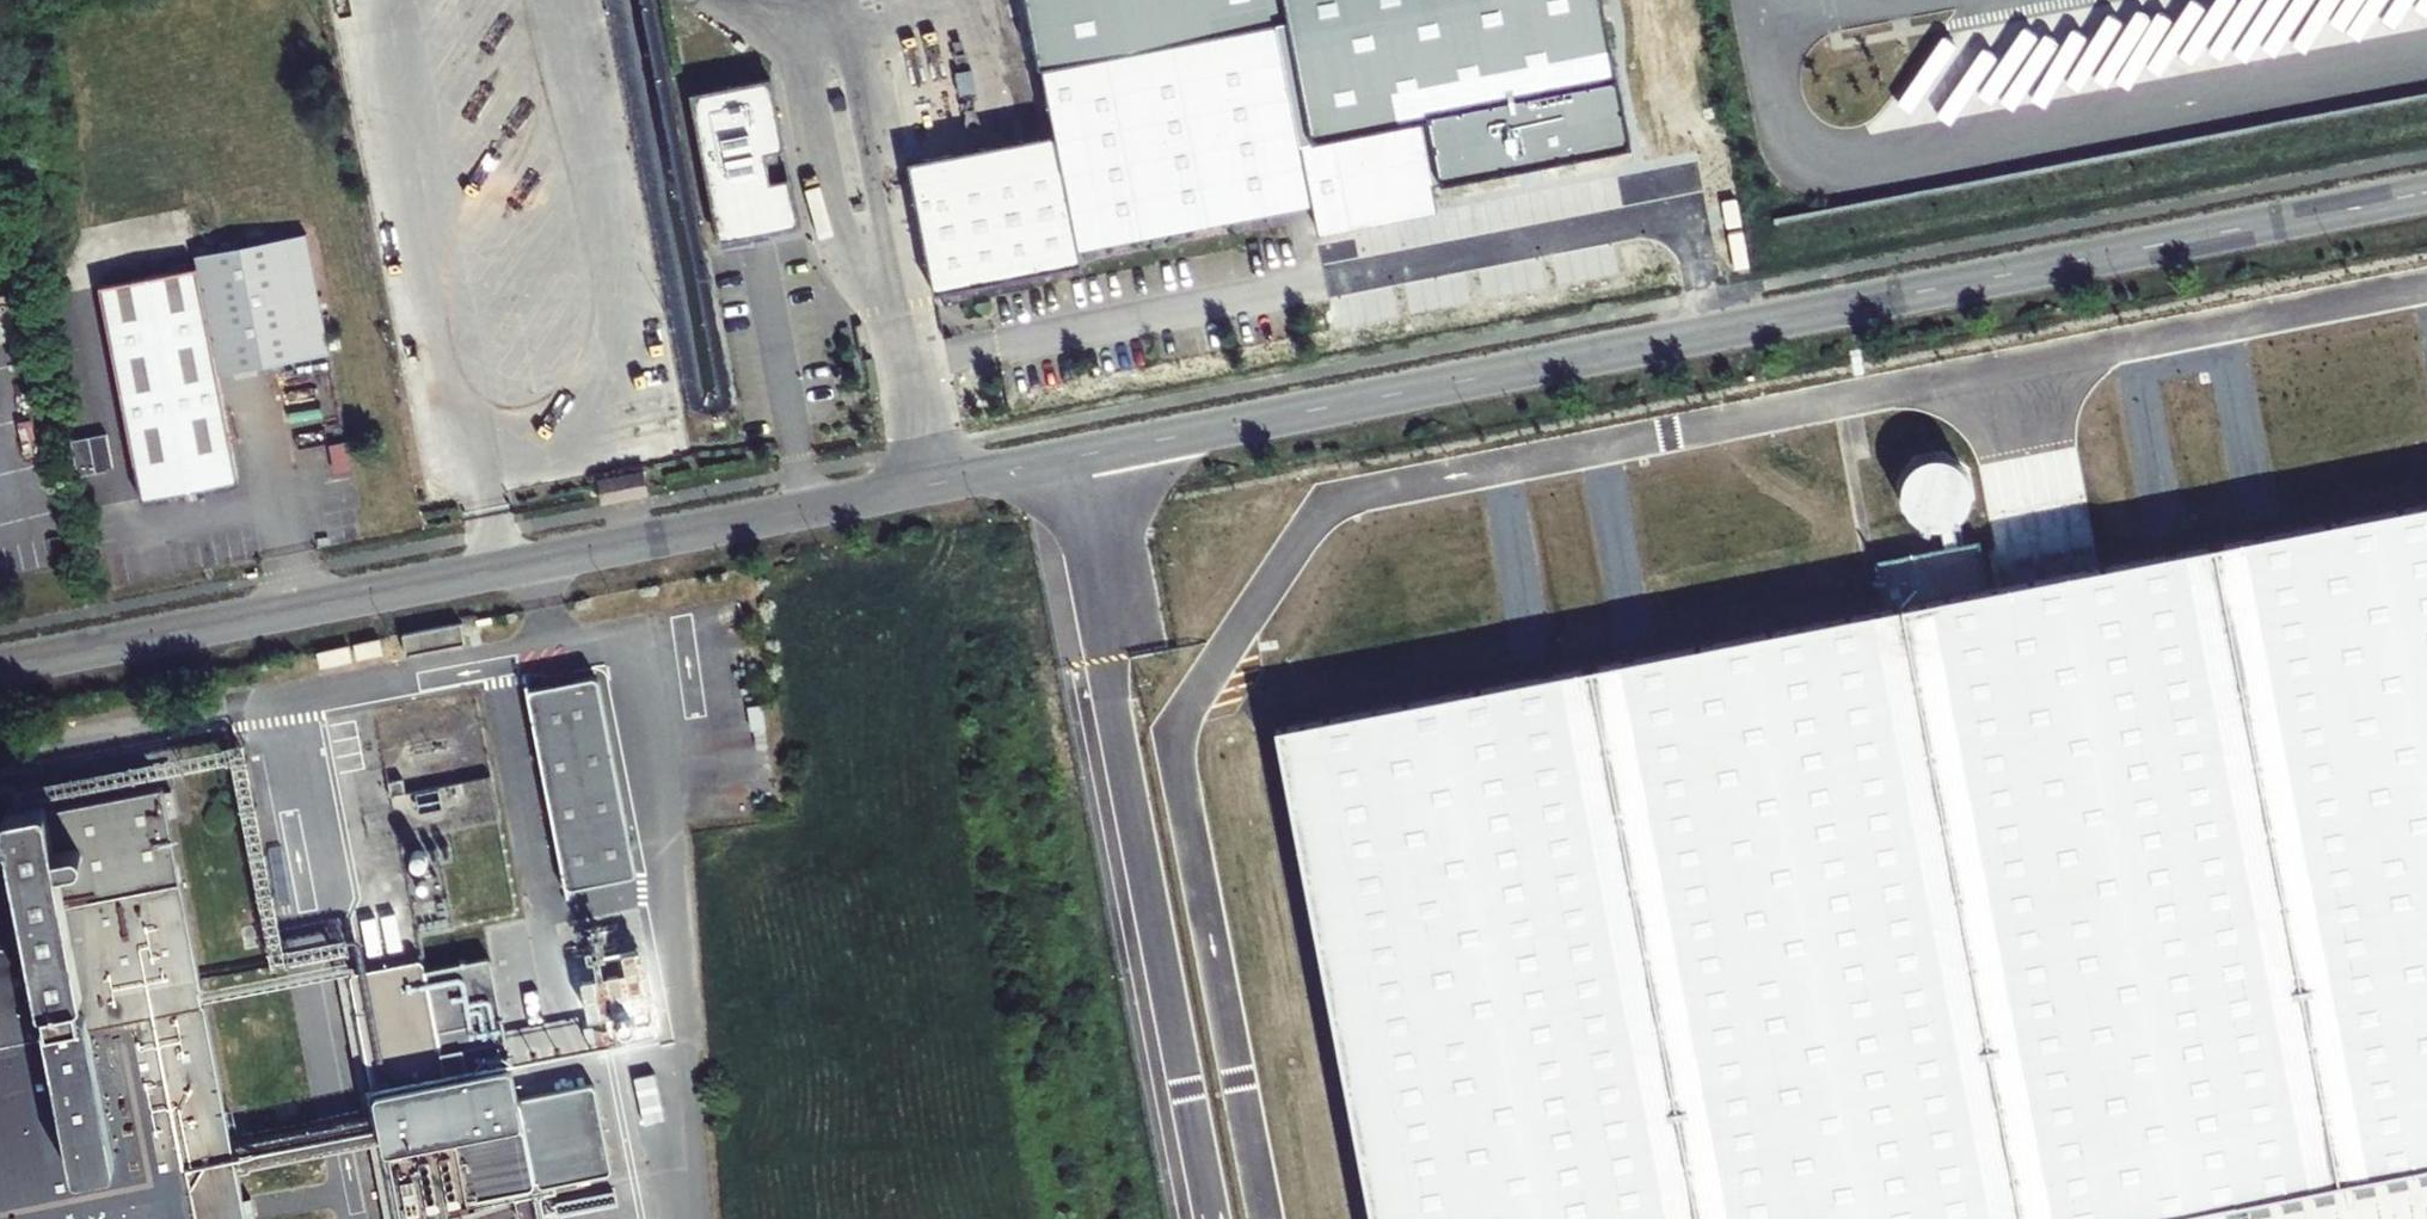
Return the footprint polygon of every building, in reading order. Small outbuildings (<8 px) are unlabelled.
[(1042,68),(1055,133),(909,162),(935,293),(1082,263),(1079,246),(1312,199),(1318,230),(1436,206),(1431,179),(1629,139),(1601,0),(1028,0),(1042,68)] [(771,78),(691,94),(721,247),(771,237),(770,232),(799,226),(771,78)] [(205,269),(223,374),(329,356),(308,237),(202,255),(205,269)] [(223,374),(205,269),(106,289),(144,500),(241,481),(223,374)] [(77,441),(84,471),(110,466),(104,435),(77,441)] [(645,502),(640,479),(596,487),(599,511),(645,502)] [(1369,1218),(2232,1218),(2229,1203),(2426,1164),(2426,498),(1271,728),(1369,1218)] [(454,651),(451,631),(396,641),(398,659),(454,651)] [(640,877),(601,675),(534,688),(572,888),(640,877)] [(183,866),(165,764),(19,791),(18,780),(0,784),(0,1218),(251,1218),(183,866)] [(428,966),(357,980),(402,1218),(477,1218),(475,1208),(620,1182),(604,1090),(522,1107),(517,1076),(452,1088),(428,966)]
